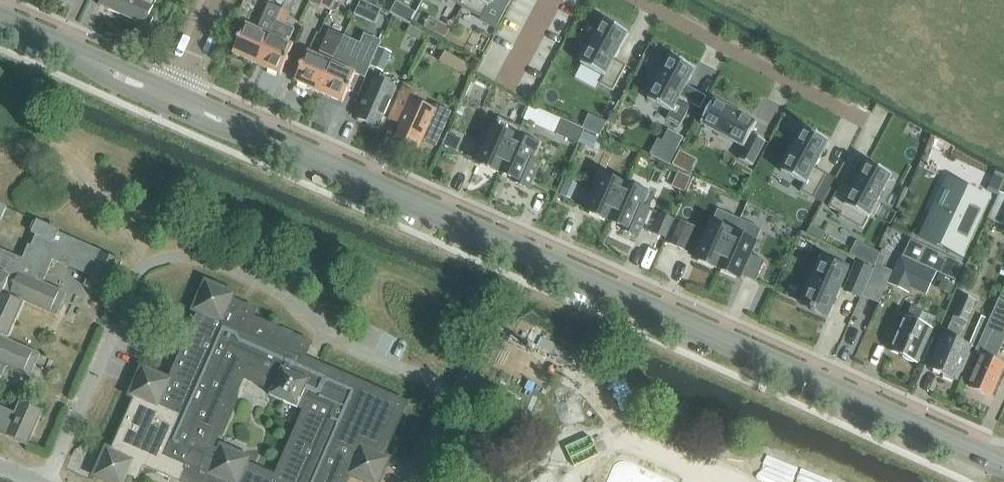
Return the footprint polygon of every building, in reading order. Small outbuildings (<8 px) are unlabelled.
[(100,5),(123,15),(130,0),(103,0),(100,5)] [(150,15),(157,0),(130,0),(123,15),(121,19),(148,31),(154,17),(150,15)] [(281,9),(284,0),(274,0),(272,5),(270,4),(259,29),(247,24),(234,55),(256,65),(281,9)] [(290,13),(296,0),(284,0),(281,9),(256,65),(279,74),(292,44),(290,43),(296,29),(285,25),(290,13)] [(320,6),(330,11),(336,0),(322,0),(320,6)] [(462,7),(482,18),(486,12),(501,20),(512,0),(466,0),(462,7)] [(408,9),(403,20),(410,23),(415,13),(408,9)] [(583,60),(581,64),(604,76),(600,84),(613,91),(626,66),(615,60),(628,34),(604,21),(590,47),(587,46),(580,58),(583,60)] [(440,22),(434,33),(445,39),(451,28),(440,22)] [(309,52),(295,82),(319,92),(343,37),(336,34),(330,31),(319,56),(309,52)] [(343,37),(319,92),(343,103),(349,89),(350,90),(352,87),(350,86),(356,74),(365,79),(370,67),(379,48),(381,43),(365,36),(361,45),(343,37)] [(379,49),(371,67),(384,73),(393,55),(379,49)] [(455,69),(460,60),(446,51),(441,61),(455,69)] [(663,72),(660,70),(653,84),(656,86),(648,100),(671,112),(667,120),(680,127),(693,102),(681,96),(695,70),(671,57),(663,72)] [(368,125),(374,128),(377,127),(379,128),(397,88),(376,78),(358,118),(367,122),(368,125)] [(451,113),(444,109),(439,107),(435,108),(415,99),(417,94),(403,88),(389,120),(402,126),(396,139),(418,149),(422,140),(436,146),(451,113)] [(766,142),(752,134),(757,124),(714,101),(701,125),(745,149),(739,159),(752,167),(766,142)] [(582,128),(584,129),(600,136),(607,122),(589,114),(582,128)] [(500,174),(519,133),(521,128),(499,118),(478,164),(500,174)] [(555,133),(578,143),(584,129),(582,128),(561,119),(555,133)] [(815,168),(829,142),(805,129),(797,144),(794,142),(786,156),(789,158),(782,172),(804,184),(800,192),(814,199),(827,174),(815,168)] [(668,131),(662,142),(677,151),(683,139),(668,131)] [(448,133),(443,145),(458,151),(463,140),(448,133)] [(519,133),(500,174),(515,181),(514,182),(528,189),(539,165),(532,161),(540,142),(519,133)] [(874,216),(881,204),(878,202),(892,176),(868,163),(854,189),(842,182),(829,207),(841,214),(839,217),(863,230),(871,215),(874,216)] [(987,191),(998,196),(999,192),(1003,182),(1003,177),(1001,175),(996,173),(994,176),(987,191)] [(608,221),(624,186),(603,177),(587,212),(608,221)] [(947,185),(924,236),(920,235),(919,238),(964,259),(966,256),(962,254),(987,200),(991,201),(992,199),(947,177),(945,180),(949,182),(947,185)] [(566,179),(559,193),(567,197),(573,182),(566,179)] [(624,186),(608,221),(624,228),(623,230),(638,237),(648,213),(641,209),(649,190),(626,180),(624,186)] [(987,219),(1003,227),(1003,194),(999,192),(998,196),(987,219)] [(712,224),(696,260),(718,269),(734,234),(740,220),(718,210),(712,225),(712,224)] [(666,238),(675,219),(661,213),(652,232),(666,238)] [(675,219),(666,238),(664,242),(687,252),(698,228),(675,218),(675,219)] [(734,234),(718,269),(740,279),(742,275),(756,281),(765,261),(751,255),(756,244),(762,229),(740,220),(734,234)] [(7,366),(31,376),(40,354),(10,340),(27,303),(57,316),(67,293),(43,283),(54,258),(91,274),(85,286),(108,296),(123,261),(58,233),(59,230),(38,221),(32,233),(36,234),(31,247),(29,246),(23,260),(0,251),(0,381),(7,366)] [(912,242),(904,257),(921,265),(956,282),(963,267),(912,242)] [(870,248),(863,261),(873,266),(879,253),(870,248)] [(809,290),(803,306),(828,316),(850,266),(824,255),(815,276),(812,274),(806,289),(809,290)] [(892,272),(887,283),(908,293),(911,287),(921,265),(904,257),(900,255),(892,272)] [(857,265),(846,290),(860,297),(871,271),(857,265)] [(944,279),(939,288),(951,294),(956,285),(944,279)] [(349,475),(366,481),(380,481),(390,458),(383,455),(407,402),(304,357),(311,342),(253,317),(256,309),(233,299),(236,293),(206,281),(194,309),(200,311),(171,378),(143,366),(130,394),(137,397),(115,449),(108,446),(95,475),(111,481),(126,481),(130,474),(138,477),(145,463),(188,481),(346,481),(349,475)] [(957,342),(962,330),(965,331),(977,301),(963,296),(952,326),(947,337),(942,335),(938,345),(942,347),(931,370),(957,381),(960,374),(966,376),(975,356),(968,354),(971,348),(957,342)] [(970,385),(993,395),(1003,369),(1003,365),(994,361),(1003,339),(1003,301),(999,299),(992,314),(990,319),(977,349),(975,353),(983,357),(970,385)] [(890,352),(916,364),(931,330),(917,324),(922,313),(912,308),(907,320),(905,319),(890,352)] [(28,447),(44,410),(20,400),(15,413),(0,407),(0,435),(28,447)] [(666,481),(621,461),(619,460),(617,460),(615,460),(613,461),(611,462),(610,463),(608,464),(607,466),(600,481),(666,481)]
